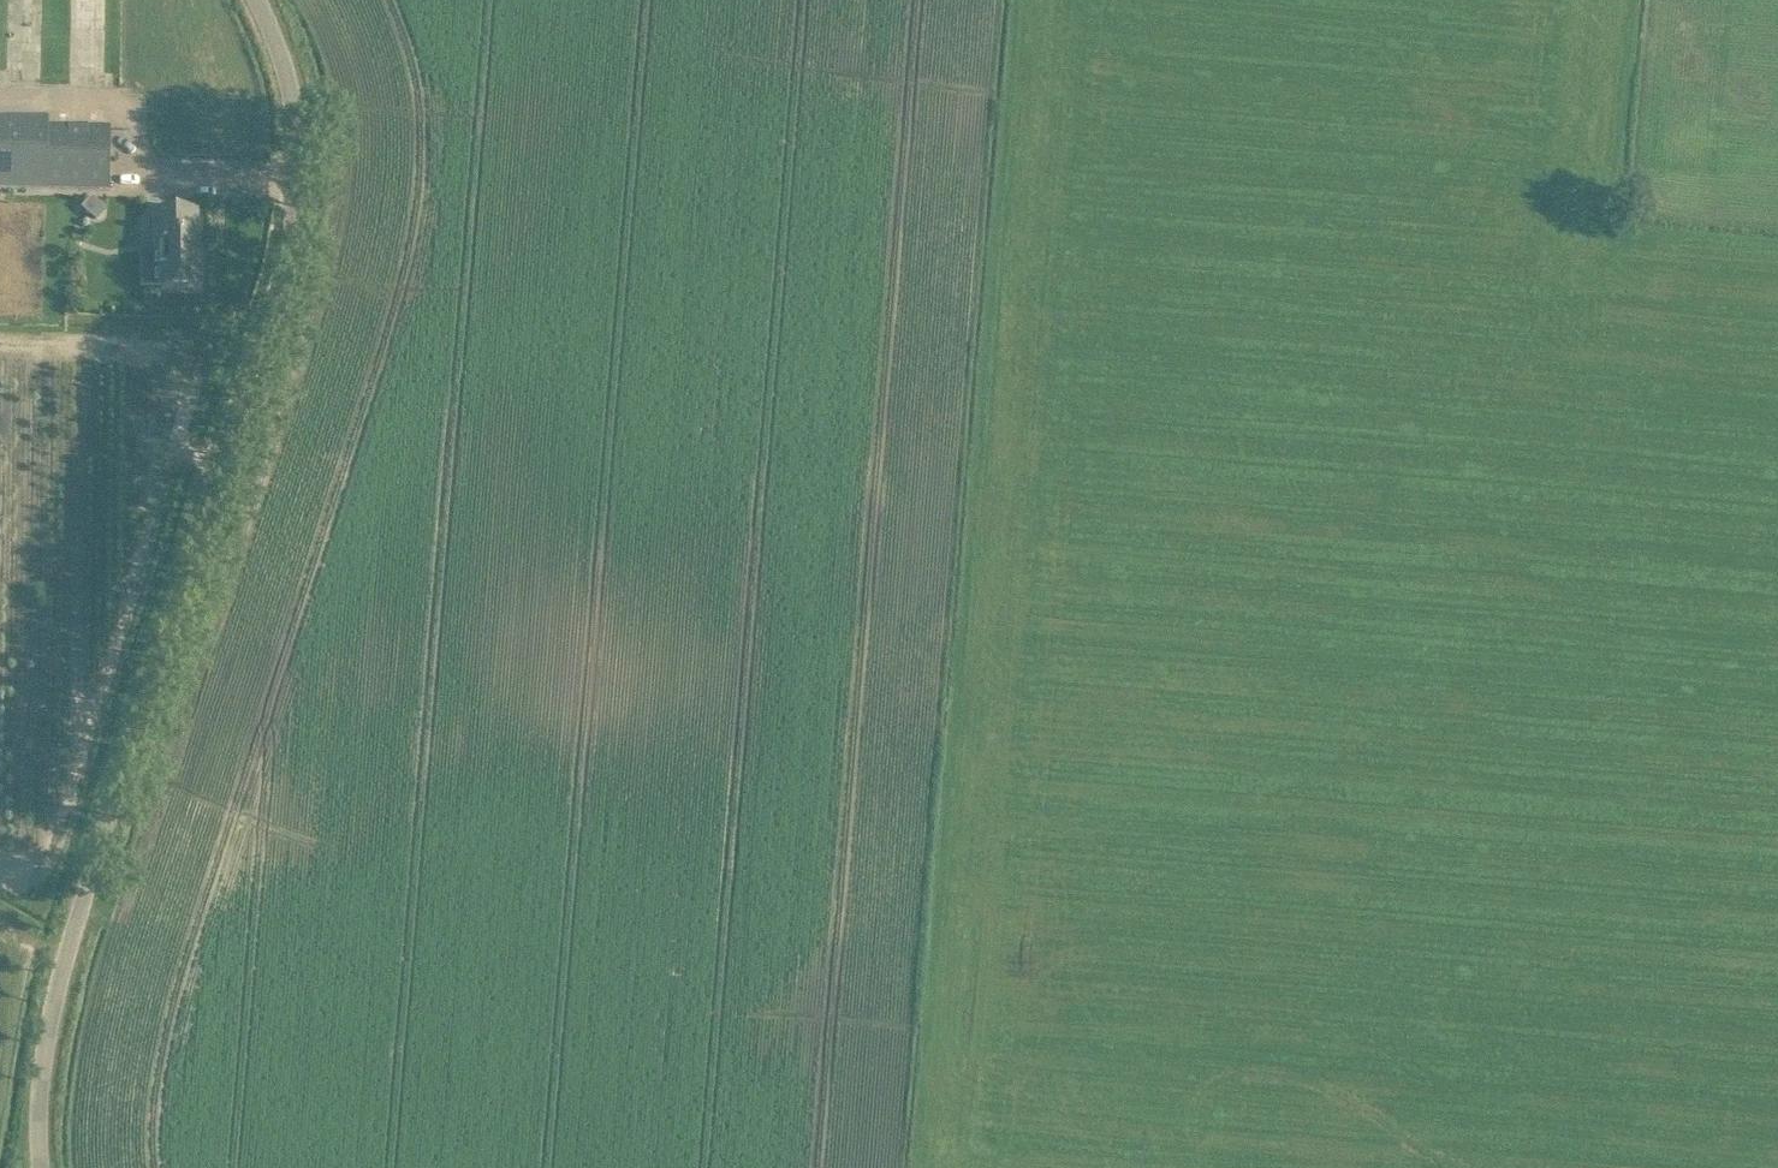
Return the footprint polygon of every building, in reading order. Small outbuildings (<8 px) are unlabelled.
[(0,119),(0,190),(110,191),(111,129),(49,128),(49,120),(0,119)] [(82,209),(97,223),(107,212),(92,198),(82,209)] [(154,212),(155,251),(160,251),(160,288),(201,288),(201,256),(198,256),(198,211),(154,212)]
